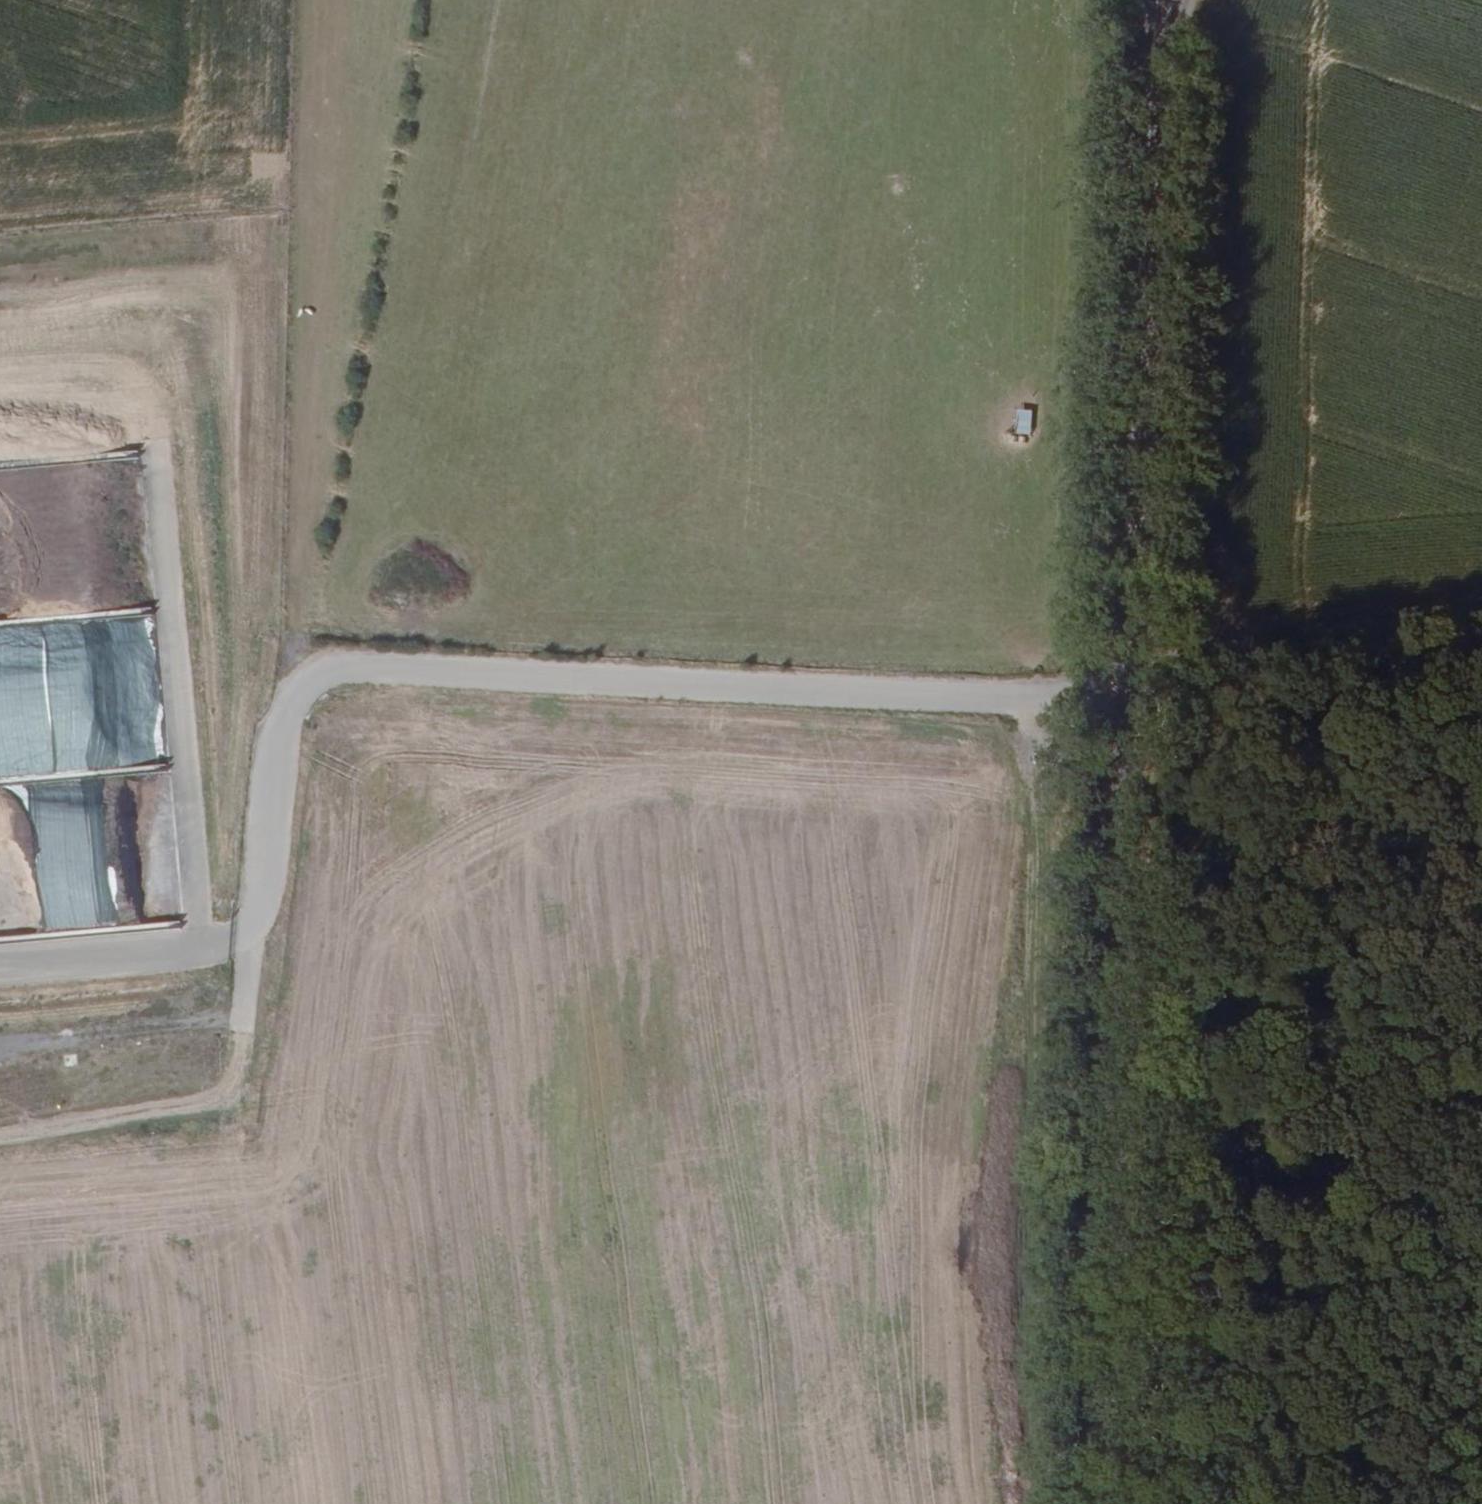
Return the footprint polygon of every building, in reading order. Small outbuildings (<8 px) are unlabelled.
[(1016,407),(1014,433),(1030,434),(1031,408),(1016,407)] [(65,465),(8,471),(17,555),(33,553),(33,557),(59,555),(54,505),(94,502),(91,466),(65,468),(65,465)] [(20,726),(0,709),(0,725),(20,726)] [(2,774),(3,741),(17,741),(0,728),(0,774),(2,774)]
